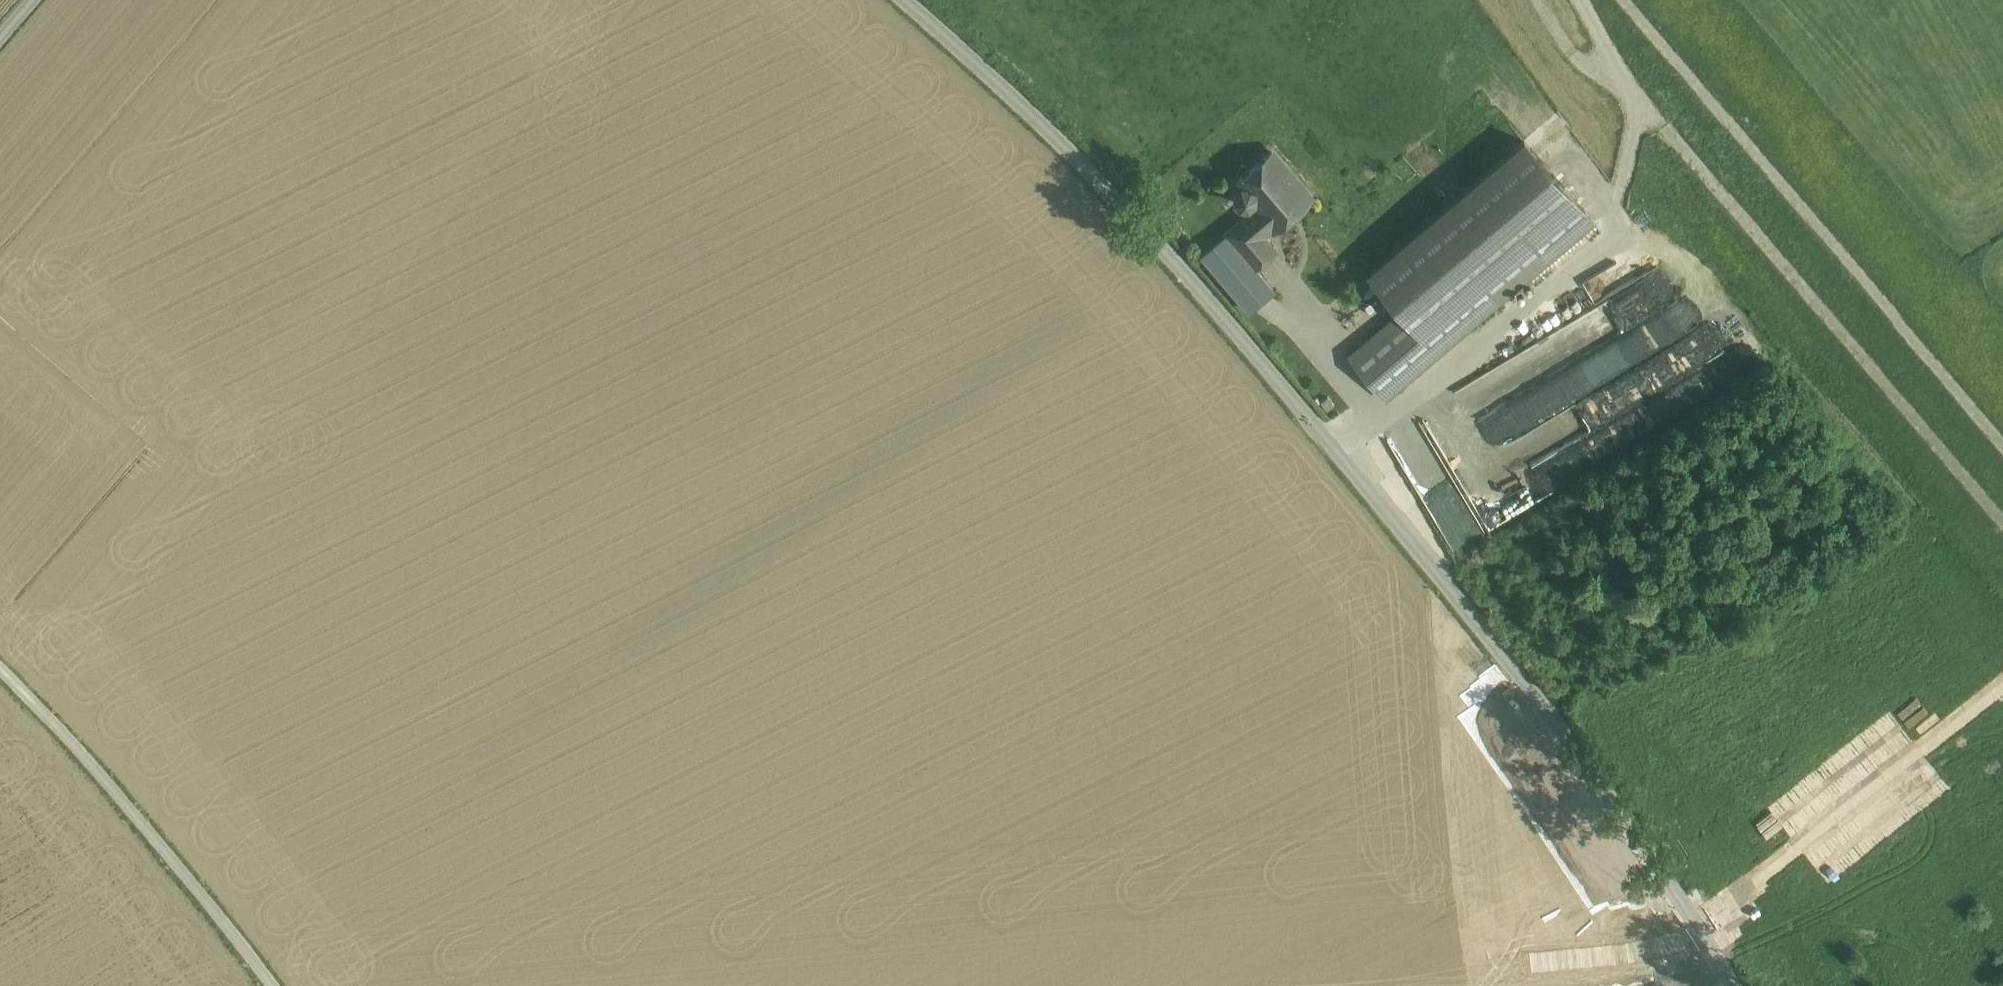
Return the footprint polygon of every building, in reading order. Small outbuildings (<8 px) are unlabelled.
[(1350,341),(1382,387),(1609,230),(1544,137),(1375,253),(1408,301),(1350,341)] [(1227,237),(1259,270),(1277,252),(1271,246),(1313,205),(1276,167),(1240,202),(1258,220),(1251,226),(1245,220),(1227,237)] [(1598,270),(1582,278),(1593,299),(1609,291),(1598,270)] [(1565,350),(1597,332),(1598,334),(1619,322),(1620,323),(1661,299),(1644,271),(1622,283),(1628,292),(1556,334),(1565,350)] [(1667,321),(1472,414),(1491,454),(1573,415),(1584,437),(1641,410),(1627,381),(1658,366),(1652,354),(1666,347),(1668,350),(1687,341),(1677,320),(1669,324),(1667,321)]
